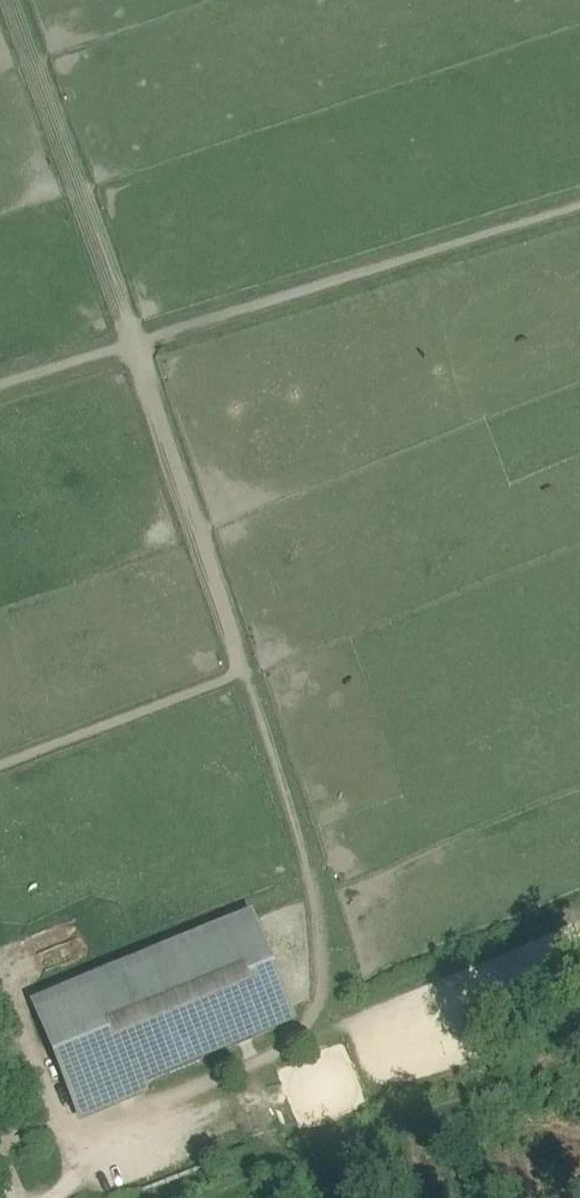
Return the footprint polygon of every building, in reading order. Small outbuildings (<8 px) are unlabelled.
[(250,925),(36,1012),(78,1113),(291,1026),(250,925)]
